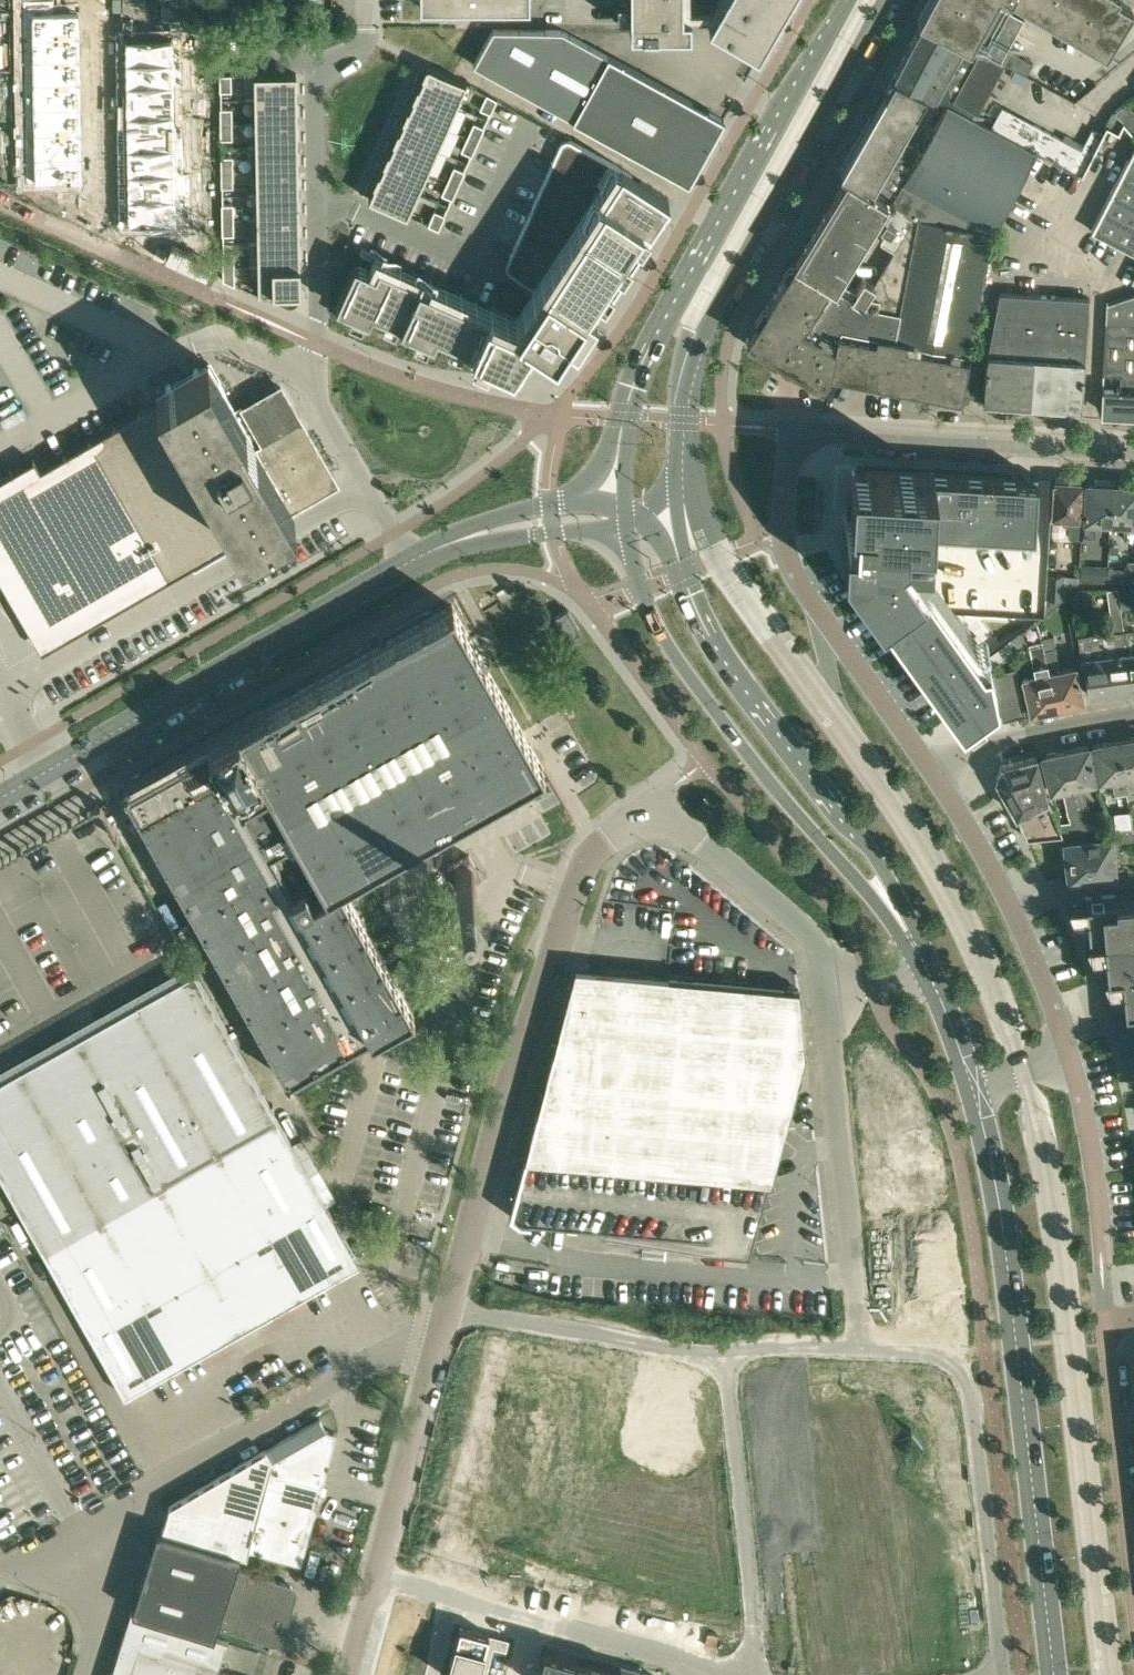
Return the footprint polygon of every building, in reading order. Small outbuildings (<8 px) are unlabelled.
[(22,32),(32,31),(79,31),(79,7),(54,7),(54,0),(22,0),(22,32)] [(183,0),(161,0),(162,20),(185,18),(183,0)] [(773,23),(782,8),(787,0),(629,0),(629,14),(629,29),(690,29),(690,14),(693,14),(757,51),(766,36),(773,23)] [(922,20),(960,40),(979,50),(1000,62),(1010,42),(1023,19),(989,0),(933,0),(922,20)] [(1106,54),(1133,9),(1118,0),(1014,0),(1106,54)] [(946,102),(950,103),(972,115),(1000,62),(979,50),(960,40),(922,20),(893,74),(906,80),(925,90),(946,102)] [(32,31),(33,54),(80,53),(79,31),(32,31)] [(124,36),(125,59),(172,58),(172,35),(124,36)] [(9,54),(9,43),(0,43),(0,55),(9,54)] [(203,48),(203,58),(213,58),(213,48),(203,48)] [(1009,50),(1003,62),(1025,75),(1032,63),(1009,50)] [(33,54),(33,77),(80,76),(80,53),(33,54)] [(9,66),(9,54),(0,55),(0,66),(9,66)] [(125,59),(125,83),(173,82),(172,58),(125,59)] [(203,58),(203,68),(213,67),(213,58),(203,58)] [(417,87),(456,104),(466,81),(448,74),(427,64),(417,87)] [(253,73),(254,98),(296,98),(296,72),(253,73)] [(231,90),(231,74),(219,74),(220,90),(231,90)] [(950,103),(946,102),(925,143),(903,131),(910,119),(925,90),(906,80),(893,74),(884,91),(877,102),(840,168),(839,168),(838,170),(846,174),(890,199),(915,213),(993,230),(1034,149),(1034,148),(1032,147),(1022,142),(1012,136),(1002,131),(991,125),(972,115),(950,103)] [(23,77),(24,103),(81,102),(80,76),(33,77),(23,77)] [(125,83),(126,106),(173,106),(173,82),(125,83)] [(456,104),(417,87),(407,109),(446,126),(456,104)] [(10,103),(9,91),(0,91),(0,103),(10,103)] [(479,108),(490,112),(496,98),(486,93),(479,108)] [(197,95),(197,107),(207,107),(207,95),(197,95)] [(296,122),(296,98),(254,98),(254,122),(296,122)] [(24,103),(24,128),(81,127),(81,102),(24,103)] [(1125,102),(1114,110),(1124,120),(1131,129),(1133,127),(1133,112),(1125,102)] [(0,115),(10,115),(10,103),(0,103),(0,111),(0,115)] [(1001,106),(991,125),(1002,131),(1012,112),(1001,106)] [(220,108),(220,123),(232,123),(231,108),(220,108)] [(1124,120),(1114,110),(1112,108),(1103,124),(1106,125),(1117,131),(1124,120)] [(407,109),(398,131),(436,148),(446,126),(407,109)] [(1012,112),(1002,131),(1012,136),(1022,117),(1012,112)] [(197,116),(198,128),(207,128),(207,116),(197,116)] [(1022,117),(1012,136),(1022,142),(1032,122),(1022,117)] [(126,119),(126,145),(183,144),(183,121),(174,122),(173,118),(126,119)] [(297,145),(296,122),(254,122),(255,146),(297,145)] [(467,136),(477,140),(483,126),(473,122),(467,136)] [(1032,122),(1022,142),(1032,147),(1043,128),(1032,122)] [(232,123),(220,123),(221,138),(232,138),(232,123)] [(24,128),(24,153),(81,153),(81,127),(24,128)] [(1043,128),(1032,147),(1034,148),(1034,149),(1041,153),(1052,133),(1043,128)] [(1079,151),(1071,168),(1078,172),(1082,174),(1103,134),(1102,134),(1092,129),(1083,145),(1079,151)] [(436,148),(398,131),(388,153),(426,170),(436,148)] [(1052,133),(1041,153),(1052,158),(1062,138),(1052,133)] [(1062,138),(1052,158),(1061,163),(1074,140),(1064,135),(1062,138)] [(471,154),(477,140),(467,136),(461,150),(471,154)] [(368,319),(372,311),(432,338),(436,330),(471,346),(470,347),(512,366),(530,337),(552,352),(555,353),(585,307),(593,312),(668,198),(611,160),(610,161),(570,139),(569,139),(567,139),(565,139),(563,140),(561,141),(560,144),(509,256),(517,261),(510,272),(533,287),(514,316),(374,254),(368,268),(354,262),(335,304),(368,319)] [(1074,140),(1061,163),(1071,168),(1079,151),(1083,145),(1074,140)] [(1,142),(1,154),(11,154),(11,142),(1,142)] [(126,145),(127,171),(184,170),(183,144),(126,145)] [(255,170),(297,169),(297,145),(255,146),(255,170)] [(1092,229),(1133,250),(1133,145),(1092,229)] [(24,153),(25,180),(82,179),(81,153),(24,153)] [(388,153),(378,175),(417,192),(426,170),(388,153)] [(221,171),(233,171),(232,155),(221,156),(221,171)] [(198,158),(198,170),(208,169),(208,158),(198,158)] [(447,179),(458,184),(464,170),(454,166),(447,179)] [(198,170),(199,181),(208,181),(208,169),(198,170)] [(256,194),(298,193),(297,169),(255,170),(256,194)] [(127,171),(127,197),(184,196),(184,170),(127,171)] [(233,186),(233,171),(221,171),(221,186),(233,186)] [(833,193),(834,194),(807,238),(807,237),(806,238),(806,239),(795,259),(793,258),(792,260),(794,260),(862,301),(874,281),(862,273),(855,284),(843,277),(883,212),(891,217),(878,239),(894,249),(915,213),(890,199),(846,174),(844,178),(843,177),(833,193)] [(417,192),(378,175),(368,198),(406,215),(417,192)] [(452,198),(458,184),(447,179),(441,193),(452,198)] [(256,218),(298,217),(298,193),(256,194),(256,218)] [(127,197),(128,223),(184,222),(184,196),(127,197)] [(222,219),(233,219),(233,203),(222,204),(222,219)] [(206,210),(206,221),(216,221),(215,210),(206,210)] [(427,224),(438,229),(444,215),(434,210),(427,224)] [(828,374),(960,400),(993,230),(915,213),(894,249),(874,281),(862,301),(794,260),(787,272),(746,339),(821,385),(828,374)] [(256,218),(257,242),(299,241),(298,217),(256,218)] [(233,219),(222,219),(222,234),(234,234),(233,219)] [(299,241),(257,242),(257,266),(299,265),(299,241)] [(223,251),(223,267),(234,266),(234,251),(223,251)] [(299,265),(257,266),(258,291),(300,290),(299,265)] [(234,266),(223,267),(223,279),(235,284),(234,266)] [(984,379),(983,402),(1080,408),(1082,386),(1089,297),(999,291),(986,362),(985,371),(984,379)] [(1105,302),(1105,321),(1102,373),(1120,374),(1119,389),(1101,388),(1100,408),(1133,410),(1133,293),(1105,302)] [(155,391),(156,393),(156,392),(161,400),(0,492),(0,580),(8,593),(17,587),(50,645),(107,612),(294,504),(335,481),(280,386),(236,411),(208,361),(155,391)] [(844,509),(841,553),(965,726),(982,723),(979,706),(987,700),(996,694),(987,654),(987,653),(1044,612),(1045,596),(1047,551),(1040,551),(1032,551),(1033,532),(1037,479),(1014,477),(1002,477),(980,475),(967,474),(945,473),(933,472),(910,471),(898,470),(865,468),(853,468),(850,468),(849,486),(849,496),(848,506),(848,509),(844,509)] [(1079,533),(1082,482),(1072,481),(1072,478),(1056,477),(1056,481),(1052,481),(1050,517),(1066,518),(1065,526),(1068,526),(1068,536),(1079,537),(1079,533)] [(1093,482),(1087,482),(1084,520),(1085,520),(1084,536),(1095,536),(1096,521),(1110,521),(1112,480),(1093,479),(1093,482)] [(1112,480),(1110,521),(1125,522),(1124,538),(1133,538),(1133,485),(1132,485),(1132,481),(1112,480)] [(1133,582),(1133,561),(1127,560),(1126,581),(1133,582)] [(1065,574),(1047,572),(1045,596),(1063,598),(1065,574)] [(1116,654),(1105,655),(1110,694),(1126,692),(1126,688),(1131,688),(1124,631),(1118,588),(1108,589),(1116,654)] [(1045,596),(1044,612),(1063,598),(1045,596)] [(523,732),(452,605),(233,727),(233,728),(123,789),(205,934),(287,1079),(413,1009),(361,915),(341,880),(439,825),(543,768),(530,745),(523,732)] [(1133,630),(1124,631),(1131,688),(1133,687),(1133,633),(1133,630)] [(1012,637),(1015,650),(1026,642),(1019,631),(1012,637)] [(1094,696),(1110,694),(1105,655),(1102,633),(1080,636),(1087,693),(1093,693),(1094,696)] [(1053,638),(1042,640),(1057,706),(1082,700),(1080,687),(1076,667),(1056,671),(1054,661),(1057,660),(1053,638)] [(1030,712),(1057,706),(1042,640),(1028,642),(1035,675),(1023,677),(1027,699),(1030,712)] [(995,686),(1002,719),(1024,713),(1021,700),(1013,667),(992,672),(995,686)] [(1118,739),(1127,792),(1128,798),(1133,797),(1133,736),(1118,739)] [(1114,794),(1127,792),(1118,739),(1092,743),(1098,780),(1117,777),(1118,782),(1113,788),(1114,794)] [(1095,781),(1090,757),(1088,744),(1069,748),(1064,749),(1077,808),(1086,831),(1097,830),(1087,806),(1082,783),(1095,781)] [(1077,808),(1064,749),(1041,754),(1049,790),(1061,788),(1066,811),(1073,826),(1060,828),(1061,833),(1086,831),(1077,808)] [(1001,765),(996,777),(1015,812),(1026,837),(1061,833),(1060,828),(1048,798),(1040,768),(1037,755),(1001,765)] [(1104,808),(1092,813),(1098,827),(1110,823),(1104,808)] [(1114,813),(1116,828),(1132,826),(1130,809),(1115,810),(1116,813),(1114,813)] [(1132,826),(1116,828),(1116,833),(1096,835),(1096,839),(1083,840),(1065,842),(1067,858),(1064,862),(1065,871),(1069,873),(1069,876),(1091,874),(1113,872),(1111,853),(1119,853),(1118,841),(1133,839),(1133,826),(1132,826)] [(468,855),(447,867),(459,888),(481,876),(468,855)] [(1085,897),(1088,933),(1103,932),(1106,967),(1120,966),(1123,1000),(1133,999),(1133,893),(1085,897)] [(419,921),(400,931),(410,950),(434,937),(423,918),(419,921)] [(798,988),(575,967),(509,1214),(518,1223),(727,1242),(726,1254),(749,1256),(769,1181),(770,1181),(804,1054),(804,1053),(798,988)] [(124,1394),(160,1374),(319,1284),(358,1262),(298,1157),(262,1093),(193,971),(192,971),(0,1080),(0,1174),(124,1394)] [(515,1371),(512,1385),(522,1387),(526,1373),(515,1371)] [(585,1389),(582,1403),(592,1406),(595,1392),(585,1389)] [(595,1392),(592,1406),(602,1409),(605,1395),(595,1392)] [(626,1400),(623,1414),(633,1417),(637,1403),(626,1400)] [(168,1508),(161,1531),(239,1554),(246,1556),(248,1549),(300,1564),(316,1506),(320,1491),(336,1433),(325,1430),(319,1418),(265,1449),(169,1505),(168,1508)] [(540,1427),(538,1433),(552,1436),(555,1426),(541,1422),(540,1427)] [(555,1426),(552,1436),(566,1440),(568,1430),(555,1426)] [(659,1466),(645,1468),(647,1479),(650,1478),(661,1477),(659,1466)] [(645,1468),(631,1470),(633,1480),(647,1479),(645,1468)] [(514,1478),(512,1489),(526,1493),(528,1482),(514,1478)] [(509,1497),(507,1508),(521,1511),(523,1501),(509,1497)] [(655,1522),(641,1523),(642,1534),(656,1533),(655,1527),(655,1522)] [(641,1523),(627,1525),(628,1536),(642,1534),(641,1523)] [(156,1529),(142,1571),(226,1595),(239,1554),(161,1531),(156,1529)] [(610,1552),(607,1566),(617,1569),(620,1555),(610,1552)] [(658,1552),(645,1554),(646,1565),(661,1563),(659,1552),(658,1552)] [(620,1555),(617,1569),(627,1571),(630,1557),(620,1555)] [(227,1597),(218,1625),(272,1642),(277,1639),(293,1590),(291,1584),(236,1567),(227,1597)] [(533,1569),(530,1582),(543,1586),(546,1573),(533,1569)] [(142,1571),(129,1612),(131,1612),(212,1637),(226,1595),(142,1571)] [(659,1581),(648,1582),(650,1596),(661,1595),(659,1581)] [(530,1582),(527,1595),(540,1598),(543,1586),(530,1582)] [(110,1674),(231,1674),(216,1671),(224,1645),(226,1645),(227,1641),(212,1637),(131,1612),(129,1612),(110,1674)] [(446,1674),(485,1674),(493,1645),(505,1649),(508,1638),(459,1625),(446,1674)] [(535,1674),(572,1674),(577,1656),(543,1647),(535,1674)] [(620,1668),(581,1657),(577,1656),(572,1674),(618,1674),(620,1668)]
